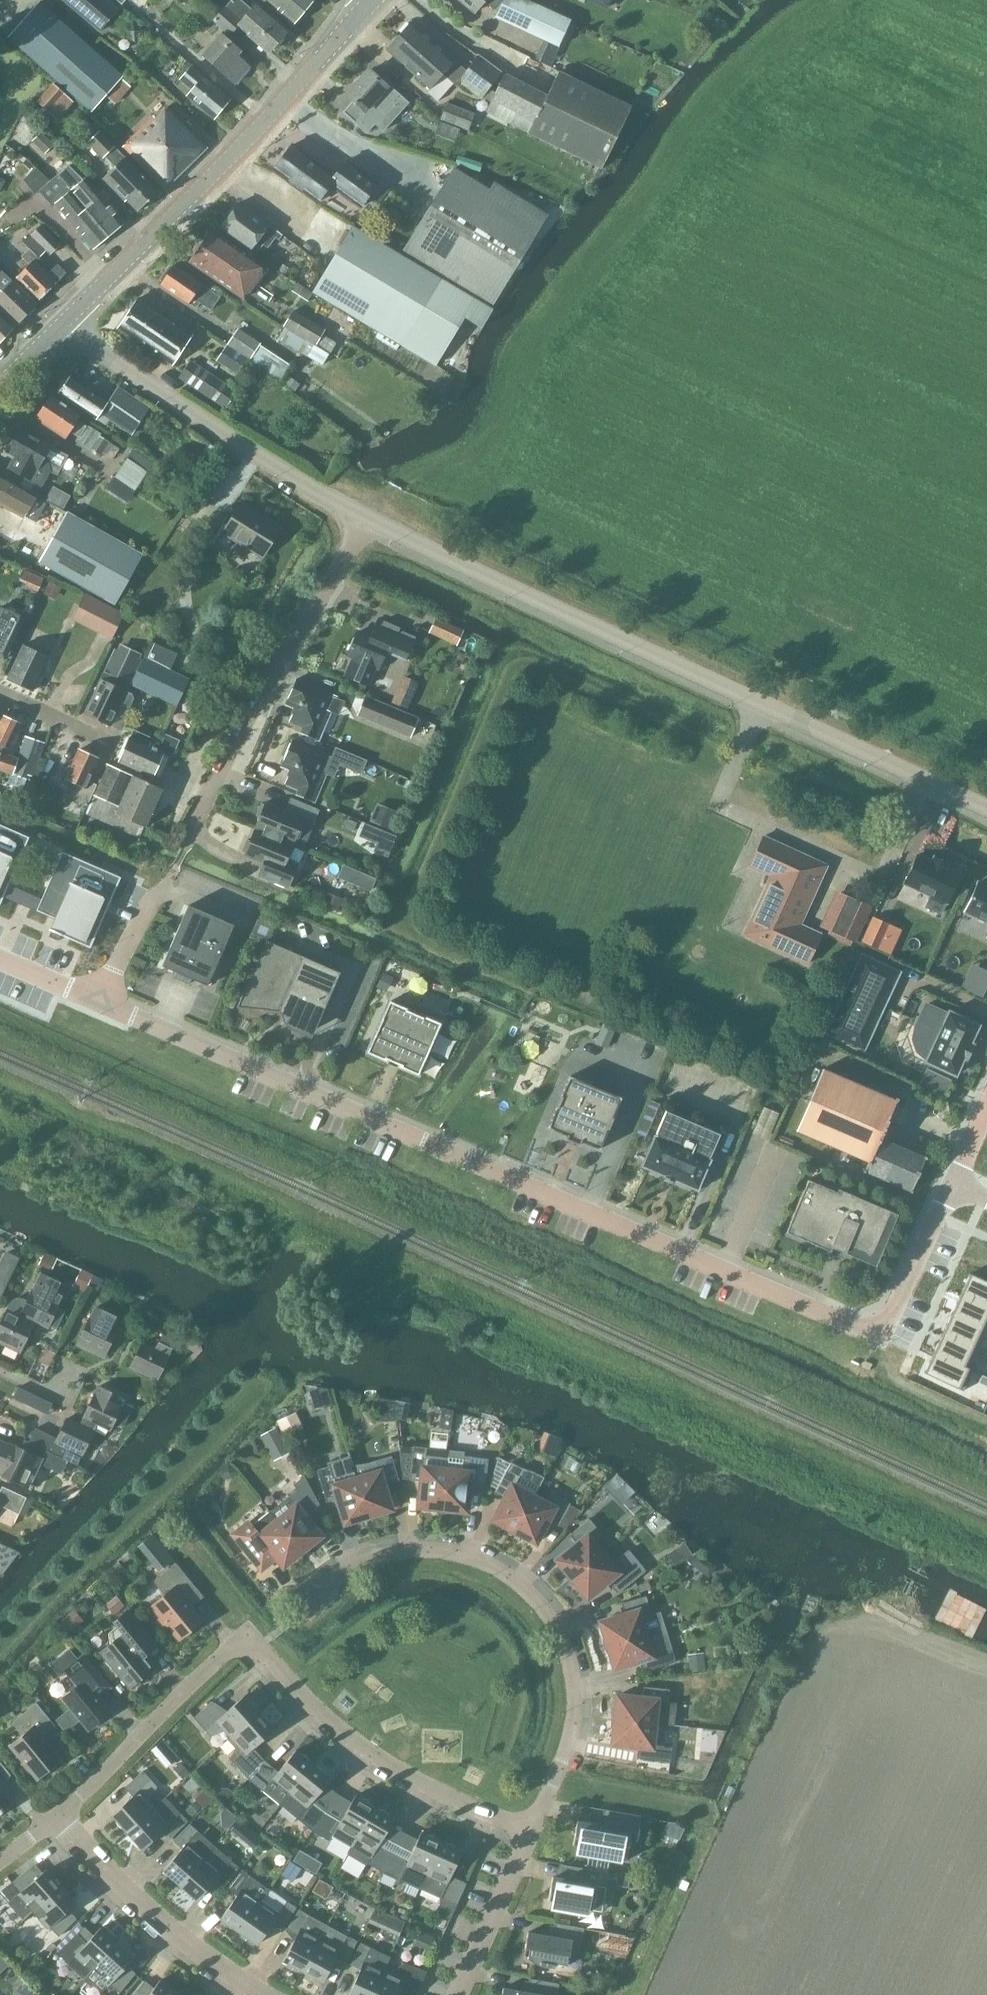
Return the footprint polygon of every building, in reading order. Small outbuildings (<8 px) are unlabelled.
[(70,6),(100,32),(119,9),(108,0),(62,0),(70,6)] [(230,35),(238,26),(269,52),(285,33),(254,7),(251,11),(238,0),(231,0),(214,21),(230,35)] [(292,23),(312,0),(265,0),(292,23)] [(475,12),(484,1),(494,9),(501,0),(460,0),(475,12)] [(542,39),(558,46),(570,20),(526,0),(504,0),(496,18),(542,39)] [(122,77),(39,2),(9,37),(92,111),(122,77)] [(412,23),(399,38),(442,76),(455,87),(461,80),(481,98),(500,76),(479,57),(467,71),(412,23)] [(203,56),(235,82),(247,68),(236,58),(240,53),(219,36),(203,56)] [(431,89),(442,76),(399,38),(387,51),(431,89)] [(539,77),(545,64),(519,52),(513,65),(539,77)] [(186,97),(212,119),(228,101),(191,69),(180,81),(192,91),(186,97)] [(353,101),(343,112),(367,133),(375,124),(383,131),(408,103),(389,86),(387,88),(368,71),(346,95),(353,101)] [(505,74),(491,101),(485,112),(527,134),(601,170),(632,107),(559,71),(547,95),(505,74)] [(74,102),(55,84),(38,102),(58,120),(74,102)] [(449,105),(443,120),(468,129),(474,114),(449,105)] [(153,117),(122,147),(163,189),(205,149),(166,109),(155,119),(153,117)] [(158,192),(146,179),(99,132),(88,142),(104,158),(106,156),(116,167),(104,178),(125,200),(127,198),(139,211),(158,192)] [(41,133),(33,142),(45,154),(53,145),(41,133)] [(292,145),(273,171),(317,203),(330,185),(361,207),(377,185),(346,162),(335,177),(292,145)] [(457,159),(454,167),(479,175),(481,167),(457,159)] [(74,197),(108,237),(124,224),(102,198),(99,200),(84,181),(69,167),(57,176),(63,183),(74,197)] [(403,252),(480,298),(495,306),(549,214),(495,182),(491,189),(453,167),(403,252)] [(51,181),(36,168),(23,180),(35,194),(39,191),(51,181)] [(39,191),(52,207),(56,204),(93,249),(108,237),(74,197),(63,183),(57,176),(51,181),(39,191)] [(274,238),(278,241),(282,235),(239,203),(220,228),(251,250),(254,246),(259,249),(263,244),(268,247),(274,238)] [(464,318),(474,300),(353,227),(313,293),(435,365),(464,318)] [(46,252),(50,256),(58,247),(39,228),(30,236),(46,252)] [(211,231),(201,246),(258,285),(270,268),(257,259),(256,261),(211,231)] [(22,244),(28,249),(38,260),(46,252),(30,236),(22,244)] [(234,292),(253,293),(258,285),(201,246),(190,262),(234,292)] [(30,266),(17,278),(39,300),(64,274),(56,266),(47,275),(40,268),(44,265),(38,260),(28,249),(21,257),(30,266)] [(261,260),(274,269),(280,260),(267,252),(261,260)] [(0,269),(0,293),(2,295),(13,283),(0,269)] [(193,301),(211,313),(220,300),(175,269),(163,287),(190,306),(193,301)] [(17,324),(36,305),(13,283),(2,295),(0,296),(0,308),(17,324)] [(308,302),(313,293),(297,283),(291,291),(308,302)] [(118,328),(172,366),(193,335),(139,298),(118,328)] [(287,327),(318,345),(324,335),(326,332),(295,313),(287,327)] [(13,330),(0,318),(0,343),(13,330)] [(285,328),(278,340),(322,366),(329,354),(314,345),(285,328)] [(239,329),(228,345),(249,359),(259,344),(260,343),(239,329)] [(318,345),(330,353),(336,343),(324,335),(318,345)] [(249,359),(282,381),(292,366),(259,344),(249,359)] [(227,347),(217,362),(236,374),(245,360),(227,347)] [(178,378),(226,409),(237,392),(190,360),(178,378)] [(97,417),(99,414),(111,396),(104,392),(103,395),(73,376),(61,394),(97,417)] [(290,377),(285,384),(295,391),(299,384),(290,377)] [(118,386),(111,396),(99,414),(133,435),(150,408),(118,386)] [(84,426),(76,421),(80,415),(52,396),(37,419),(64,437),(68,431),(77,437),(84,426)] [(20,430),(7,453),(16,458),(9,470),(42,488),(51,473),(48,461),(44,459),(51,447),(20,430)] [(102,452),(109,441),(100,435),(91,448),(100,454),(102,452)] [(210,466),(218,453),(208,446),(199,459),(210,466)] [(114,476),(135,491),(148,472),(127,458),(114,476)] [(24,518),(25,516),(36,522),(46,503),(36,497),(36,496),(0,476),(0,504),(24,518)] [(59,491),(52,502),(64,510),(71,498),(59,491)] [(241,505),(224,532),(260,554),(267,558),(283,531),(276,527),(241,505)] [(67,512),(39,563),(114,605),(144,555),(67,512)] [(182,517),(178,524),(185,528),(189,522),(182,517)] [(16,584),(37,590),(42,573),(21,567),(16,584)] [(50,582),(46,591),(56,597),(61,588),(50,582)] [(87,595),(74,620),(114,640),(126,615),(87,595)] [(4,661),(11,647),(25,619),(2,608),(0,612),(0,659),(4,661)] [(404,663),(417,634),(378,618),(371,635),(357,630),(345,658),(349,659),(342,677),(365,687),(373,669),(378,672),(385,655),(404,663)] [(456,644),(462,631),(443,623),(437,636),(456,644)] [(130,685),(175,706),(188,678),(170,670),(178,654),(151,641),(144,655),(142,660),(130,685)] [(22,685),(25,689),(30,689),(32,690),(48,657),(24,646),(8,679),(22,685)] [(85,714),(99,720),(102,724),(108,724),(111,726),(121,703),(129,707),(133,698),(132,693),(127,691),(130,685),(142,660),(140,660),(118,649),(116,648),(85,714)] [(408,709),(420,682),(404,675),(392,702),(408,709)] [(331,696),(335,698),(336,696),(295,680),(288,698),(289,699),(286,706),(294,709),(289,722),(304,727),(301,734),(318,741),(330,711),(326,710),(331,696)] [(366,696),(357,716),(410,738),(418,718),(393,708),(366,696)] [(18,759),(6,754),(20,724),(3,716),(0,722),(0,770),(13,775),(31,781),(44,742),(26,736),(18,759)] [(172,757),(179,740),(165,733),(161,743),(134,731),(121,761),(152,776),(163,753),(172,757)] [(285,761),(282,767),(291,771),(286,784),(300,789),(298,796),(315,803),(327,773),(333,776),(339,764),(361,773),(366,760),(336,748),(332,758),(292,741),(284,760),(285,761)] [(73,786),(68,796),(89,806),(93,797),(98,785),(90,782),(99,760),(78,751),(64,782),(73,786)] [(119,808),(115,816),(146,830),(146,829),(163,790),(107,765),(98,785),(93,797),(119,808)] [(261,817),(256,830),(293,845),(303,849),(319,810),(297,801),(291,814),(285,811),(267,804),(266,806),(262,805),(258,816),(261,817)] [(398,813),(387,808),(380,826),(391,831),(398,813)] [(377,844),(374,851),(388,857),(396,836),(364,823),(359,837),(377,844)] [(4,897),(9,886),(30,838),(0,825),(0,906),(4,897)] [(247,841),(243,852),(247,853),(246,856),(262,862),(257,875),(265,879),(289,888),(297,868),(287,860),(293,845),(256,830),(251,842),(247,841)] [(808,965),(822,936),(800,926),(827,867),(763,838),(750,867),(772,876),(745,936),(808,965)] [(42,900),(9,886),(4,897),(57,920),(49,937),(59,941),(62,935),(91,948),(121,878),(63,853),(42,900)] [(918,855),(904,884),(931,896),(926,907),(941,914),(946,903),(947,904),(960,874),(946,868),(947,865),(948,864),(947,863),(946,863),(935,858),(934,857),(933,859),(932,861),(918,855)] [(378,879),(387,883),(390,875),(382,871),(378,879)] [(965,912),(986,922),(986,887),(978,883),(965,912)] [(327,893),(322,904),(337,911),(342,900),(327,893)] [(871,909),(840,895),(824,929),(830,931),(848,940),(852,942),(855,943),(871,909)] [(208,986),(234,926),(189,906),(163,966),(178,973),(176,979),(190,985),(192,979),(208,986)] [(873,917),(862,942),(890,955),(902,930),(873,917)] [(852,942),(848,940),(830,931),(827,937),(850,948),(852,942)] [(267,941),(238,1007),(282,1012),(285,1021),(286,1023),(293,1029),(295,1030),(303,1032),(306,1032),(316,1030),(340,973),(267,941)] [(875,1024),(899,973),(863,956),(827,1033),(856,1046),(868,1021),(875,1024)] [(973,993),(986,1000),(986,971),(984,970),(973,993)] [(384,972),(376,987),(383,991),(391,976),(384,972)] [(400,1065),(400,1067),(419,1075),(441,1024),(390,1001),(367,1053),(387,1061),(387,1060),(400,1065)] [(979,1026),(979,1027),(953,1015),(951,1014),(950,1016),(950,1017),(928,1007),(918,1030),(924,1032),(923,1041),(926,1049),(933,1055),(929,1062),(928,1064),(930,1065),(930,1064),(956,1076),(958,1077),(959,1075),(966,1060),(969,1061),(970,1058),(970,1057),(973,1049),(974,1049),(975,1046),(972,1045),(979,1029),(980,1029),(981,1027),(979,1026)] [(603,1024),(595,1044),(608,1050),(616,1029),(603,1024)] [(895,1101),(822,1069),(796,1130),(868,1162),(867,1164),(864,1171),(911,1191),(925,1158),(880,1139),(898,1099),(896,1098),(895,1101)] [(575,1140),(575,1139),(600,1150),(609,1129),(614,1119),(613,1118),(622,1098),(570,1077),(562,1097),(561,1097),(557,1108),(549,1128),(573,1139),(575,1140)] [(762,1106),(751,1133),(767,1139),(778,1112),(762,1106)] [(642,1165),(641,1167),(643,1167),(644,1167),(664,1176),(666,1177),(674,1180),(673,1180),(675,1181),(696,1189),(695,1190),(697,1190),(698,1188),(709,1162),(710,1160),(709,1159),(710,1157),(711,1157),(720,1135),(666,1111),(657,1134),(656,1137),(654,1136),(654,1138),(643,1165),(642,1165)] [(781,1136),(779,1142),(792,1147),(794,1142),(781,1136)] [(890,1215),(808,1180),(786,1233),(830,1252),(832,1247),(845,1252),(847,1246),(872,1257),(890,1215)] [(19,1258),(7,1252),(0,1266),(0,1298),(19,1258)] [(51,1271),(57,1259),(44,1253),(38,1265),(51,1271)] [(80,1270),(72,1286),(84,1292),(87,1286),(92,1275),(80,1270)] [(960,1294),(986,1306),(986,1281),(970,1273),(960,1294)] [(22,1315),(34,1321),(48,1328),(48,1326),(56,1330),(64,1312),(57,1308),(62,1298),(67,1287),(52,1280),(41,1275),(28,1301),(26,1300),(22,1299),(17,1299),(13,1302),(10,1306),(8,1309),(22,1315)] [(97,1291),(102,1280),(92,1275),(87,1286),(97,1291)] [(951,1313),(982,1328),(986,1317),(986,1306),(960,1294),(951,1313)] [(123,1318),(97,1305),(79,1342),(80,1343),(79,1346),(102,1357),(103,1354),(105,1355),(123,1318)] [(951,1313),(942,1333),(973,1347),(982,1328),(951,1313)] [(34,1321),(22,1315),(18,1323),(5,1317),(0,1327),(0,1343),(19,1352),(34,1321)] [(942,1333),(933,1353),(964,1367),(973,1347),(942,1333)] [(143,1345),(132,1367),(158,1379),(176,1340),(163,1334),(154,1351),(143,1345)] [(56,1353),(61,1344),(53,1340),(49,1350),(56,1353)] [(56,1353),(49,1350),(47,1349),(41,1361),(50,1365),(56,1353)] [(933,1353),(923,1373),(959,1389),(968,1369),(964,1367),(933,1353)] [(978,1382),(986,1386),(986,1377),(982,1375),(978,1382)] [(98,1423),(111,1430),(116,1421),(126,1425),(135,1405),(126,1400),(126,1399),(99,1386),(80,1424),(94,1430),(98,1423)] [(19,1387),(14,1398),(34,1408),(39,1397),(28,1392),(19,1387)] [(331,1398),(313,1401),(317,1423),(335,1419),(331,1398)] [(379,1399),(378,1417),(407,1419),(408,1401),(379,1399)] [(285,1417),(276,1422),(284,1437),(293,1433),(285,1417)] [(30,1440),(48,1449),(65,1458),(70,1447),(83,1454),(94,1430),(80,1424),(68,1418),(59,1437),(36,1427),(30,1440)] [(265,1434),(269,1442),(280,1436),(276,1428),(265,1434)] [(22,1485),(29,1488),(41,1464),(48,1449),(30,1440),(25,1438),(21,1447),(9,1442),(8,1444),(0,1440),(0,1475),(22,1485)] [(411,1481),(414,1448),(399,1446),(403,1480),(411,1481)] [(444,1510),(450,1452),(414,1448),(411,1481),(423,1483),(421,1506),(419,1506),(419,1507),(444,1510)] [(450,1451),(450,1452),(444,1510),(468,1513),(469,1511),(467,1511),(470,1488),(486,1489),(490,1460),(464,1457),(465,1453),(450,1451)] [(317,1470),(327,1503),(339,1500),(346,1523),(345,1523),(345,1524),(355,1521),(355,1523),(360,1523),(365,1523),(370,1522),(353,1466),(350,1453),(327,1459),(329,1466),(317,1470)] [(400,1482),(393,1457),(368,1464),(353,1466),(370,1522),(375,1520),(379,1517),(383,1514),(383,1513),(393,1510),(392,1509),(391,1509),(384,1486),(400,1482)] [(494,1520),(516,1532),(534,1498),(535,1498),(537,1495),(546,1478),(511,1462),(494,1492),(507,1499),(496,1520),(495,1519),(494,1520)] [(608,1476),(596,1489),(608,1500),(620,1487),(608,1476)] [(20,1515),(27,1498),(3,1487),(0,1493),(0,1506),(20,1515)] [(320,1536),(305,1518),(315,1510),(299,1490),(271,1512),(278,1521),(306,1556),(309,1552),(312,1548),(315,1544),(314,1543),(322,1537),(321,1536),(320,1536)] [(534,1498),(516,1532),(538,1544),(538,1543),(537,1542),(548,1521),(559,1527),(571,1504),(553,1494),(548,1501),(537,1495),(535,1498),(534,1498)] [(278,1521),(271,1512),(253,1526),(246,1526),(234,1535),(259,1567),(275,1554),(284,1566),(283,1567),(284,1568),(292,1561),(292,1562),(295,1561),(298,1560),(301,1559),(303,1557),(306,1556),(278,1521)] [(569,1581),(570,1583),(604,1555),(597,1546),(604,1537),(591,1521),(571,1537),(579,1546),(560,1561),(559,1560),(558,1561),(565,1569),(564,1570),(565,1573),(566,1575),(567,1578),(569,1581)] [(3,1575),(20,1552),(0,1543),(0,1573),(3,1575)] [(165,1568),(174,1561),(164,1549),(155,1556),(165,1568)] [(604,1555),(570,1583),(572,1585),(575,1587),(577,1589),(579,1591),(582,1592),(583,1591),(590,1599),(591,1599),(590,1598),(608,1583),(619,1596),(648,1572),(630,1551),(616,1563),(607,1553),(604,1555)] [(203,1621),(185,1599),(197,1589),(177,1564),(154,1582),(166,1596),(152,1607),(161,1618),(159,1620),(168,1632),(171,1630),(180,1641),(203,1621)] [(107,1606),(115,1616),(125,1608),(117,1598),(107,1606)] [(604,1645),(605,1648),(666,1630),(660,1612),(653,1614),(648,1598),(623,1605),(626,1617),(604,1624),(603,1622),(602,1623),(605,1633),(604,1633),(604,1636),(603,1639),(604,1642),(604,1645)] [(159,1650),(151,1640),(128,1612),(115,1623),(118,1627),(109,1635),(111,1645),(101,1653),(131,1689),(134,1686),(141,1686),(142,1679),(154,1669),(146,1660),(159,1650)] [(640,1662),(644,1674),(676,1664),(666,1630),(605,1648),(606,1651),(607,1653),(608,1656),(610,1658),(612,1661),(613,1660),(616,1670),(617,1670),(617,1669),(640,1662)] [(113,1690),(101,1675),(85,1656),(78,1661),(69,1651),(53,1664),(61,1675),(66,1671),(78,1687),(63,1699),(70,1708),(80,1720),(89,1731),(112,1713),(101,1700),(113,1690)] [(688,1656),(690,1674),(706,1672),(704,1654),(688,1656)] [(612,1721),(660,1726),(661,1713),(669,1712),(671,1691),(645,1688),(644,1701),(620,1698),(620,1697),(619,1697),(618,1707),(617,1707),(615,1709),(614,1712),(613,1715),(613,1718),(612,1721)] [(224,1730),(232,1739),(260,1714),(245,1697),(224,1716),(212,1703),(195,1719),(210,1737),(224,1730)] [(37,1704),(13,1723),(24,1737),(11,1747),(20,1758),(18,1759),(28,1770),(29,1769),(38,1780),(61,1761),(43,1738),(56,1727),(37,1704)] [(229,1758),(236,1765),(249,1780),(266,1762),(254,1749),(275,1731),(260,1714),(232,1739),(239,1746),(229,1758)] [(613,1733),(614,1736),(615,1736),(614,1746),(615,1746),(616,1745),(639,1747),(638,1760),(672,1763),(673,1749),(665,1748),(666,1741),(658,1739),(660,1726),(612,1721),(612,1724),(612,1727),(612,1730),(613,1733)] [(163,1740),(153,1749),(168,1766),(179,1758),(163,1740)] [(279,1773),(266,1762),(249,1780),(264,1792),(281,1806),(314,1765),(297,1751),(279,1773)] [(175,1771),(183,1780),(191,1773),(182,1765),(175,1771)] [(281,1806),(298,1820),(313,1832),(327,1812),(314,1801),(327,1785),(331,1780),(314,1765),(281,1806)] [(113,1817),(127,1833),(156,1808),(150,1802),(160,1789),(152,1781),(144,1772),(126,1788),(133,1798),(113,1817)] [(16,1802),(0,1783),(0,1815),(16,1802)] [(334,1837),(353,1848),(376,1808),(356,1797),(342,1821),(327,1812),(313,1832),(330,1842),(334,1837)] [(166,1798),(156,1808),(127,1833),(142,1850),(163,1831),(172,1839),(189,1822),(176,1809),(166,1798)] [(196,1803),(188,1811),(194,1817),(202,1808),(196,1803)] [(381,1844),(395,1820),(376,1808),(353,1848),(372,1859),(368,1864),(384,1874),(395,1852),(381,1844)] [(595,1857),(598,1857),(627,1863),(630,1845),(637,1846),(642,1817),(605,1811),(602,1827),(579,1823),(574,1847),(579,1847),(579,1849),(581,1850),(583,1852),(586,1854),(589,1855),(592,1856),(595,1857)] [(164,1871),(181,1886),(206,1858),(205,1858),(215,1847),(192,1824),(174,1842),(183,1850),(164,1871)] [(421,1890),(443,1843),(422,1834),(419,1841),(411,1859),(395,1852),(384,1874),(421,1890)] [(421,1890),(439,1898),(439,1914),(452,1920),(457,1907),(467,1885),(452,1878),(463,1852),(443,1843),(421,1890)] [(206,1858),(181,1886),(198,1901),(216,1880),(226,1888),(241,1869),(226,1857),(215,1847),(205,1858),(206,1858)] [(315,1874),(321,1863),(301,1851),(294,1862),(315,1874)] [(286,1872),(296,1879),(303,1869),(293,1862),(286,1872)] [(34,1913),(62,1888),(47,1871),(39,1878),(32,1869),(4,1891),(11,1899),(9,1901),(24,1918),(31,1911),(34,1913)] [(563,1910),(573,1913),(580,1914),(581,1909),(603,1913),(610,1874),(580,1869),(578,1883),(555,1879),(554,1878),(550,1902),(554,1903),(554,1904),(563,1910)] [(243,1871),(228,1890),(238,1897),(222,1920),(240,1933),(262,1902),(270,1890),(243,1871)] [(618,1876),(616,1885),(628,1888),(630,1878),(618,1876)] [(77,1905),(62,1888),(34,1913),(49,1930),(50,1928),(60,1938),(77,1920),(69,1911),(77,1905)] [(287,1903),(279,1914),(262,1902),(240,1933),(258,1946),(275,1923),(285,1929),(297,1909),(287,1903)] [(375,1908),(369,1923),(379,1928),(386,1913),(375,1908)] [(284,1962),(304,1973),(329,1927),(310,1917),(300,1911),(288,1931),(298,1937),(284,1962)] [(545,1968),(548,1968),(555,1970),(556,1965),(569,1967),(571,1955),(580,1957),(585,1930),(555,1924),(553,1938),(529,1934),(525,1958),(529,1958),(529,1960),(531,1962),(534,1963),(537,1965),(539,1966),(542,1967),(545,1968)] [(348,1964),(358,1942),(348,1937),(329,1927),(304,1973),(324,1984),(337,1959),(348,1964)] [(101,1929),(94,1937),(86,1928),(60,1954),(70,1963),(76,1957),(92,1972),(118,1945),(101,1929)] [(413,1953),(415,1940),(400,1939),(399,1952),(413,1953)] [(628,1954),(633,1943),(622,1939),(617,1950),(628,1954)] [(362,1944),(351,1965),(361,1971),(351,1994),(375,1994),(386,1971),(385,1971),(387,1967),(391,1959),(362,1944)] [(134,1960),(118,1945),(92,1972),(109,1987),(110,1986),(121,1994),(137,1975),(127,1967),(134,1960)] [(0,1960),(0,1975),(10,1966),(2,1958),(0,1960)] [(375,1994),(400,1994),(418,1994),(428,1973),(405,1964),(397,1972),(387,1967),(385,1971),(386,1971),(375,1994)] [(561,1985),(531,1980),(528,1994),(504,1989),(503,1994),(559,1994),(561,1985)] [(179,1994),(161,1982),(155,1990),(146,1982),(135,1994),(179,1994)]
